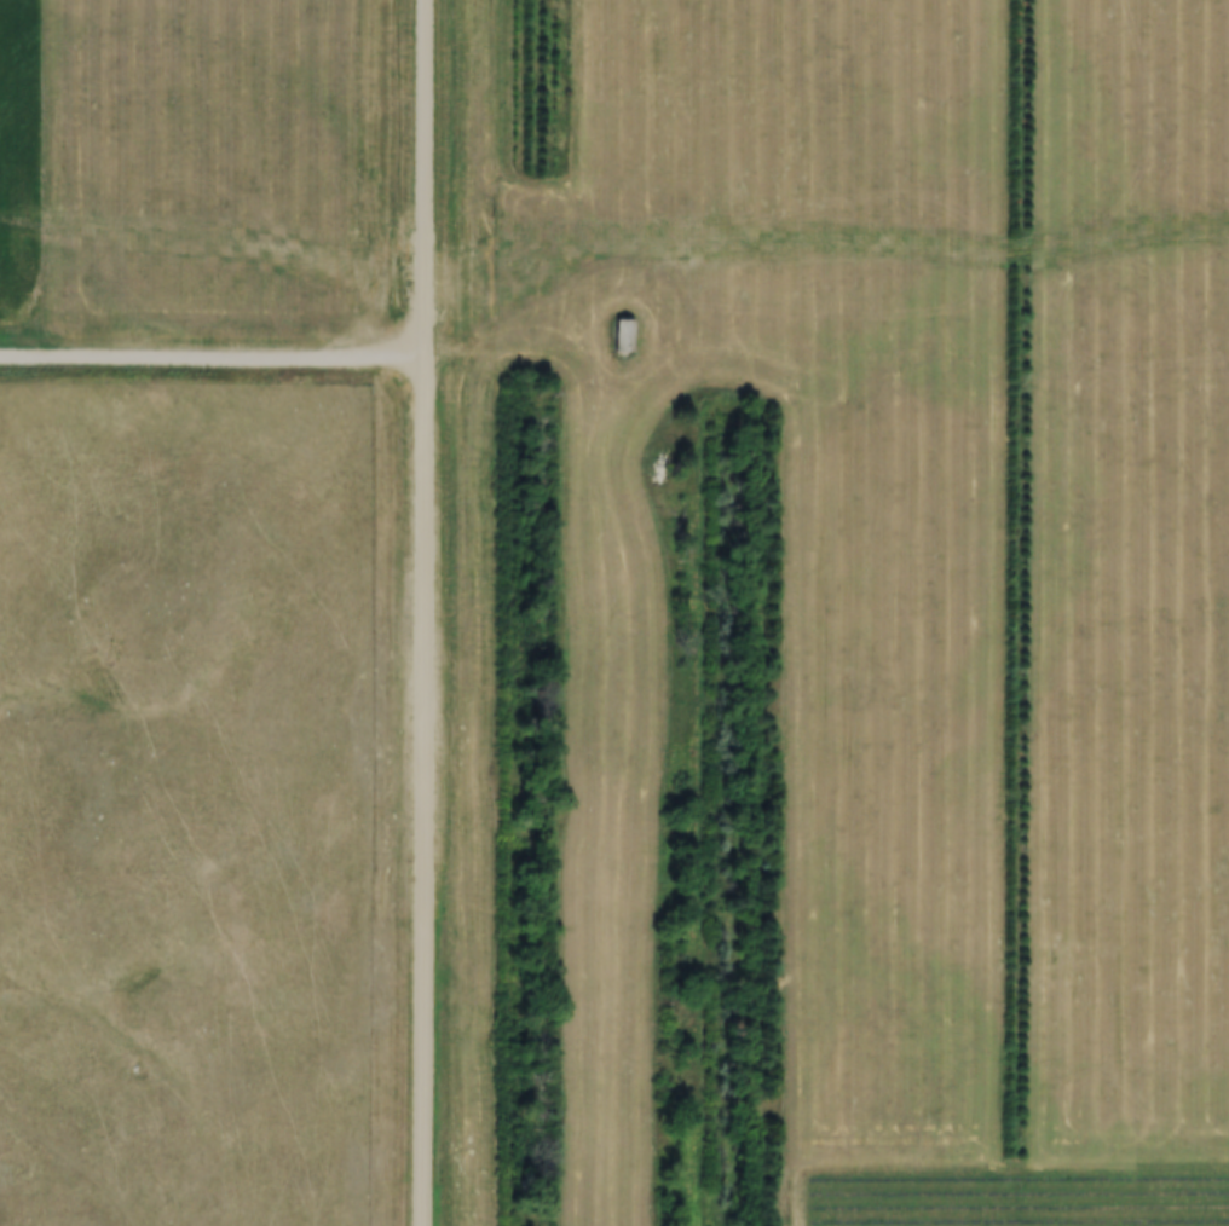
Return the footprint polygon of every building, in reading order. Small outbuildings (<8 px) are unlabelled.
[(628,350),(628,317),(609,317),(609,350),(628,350)]
